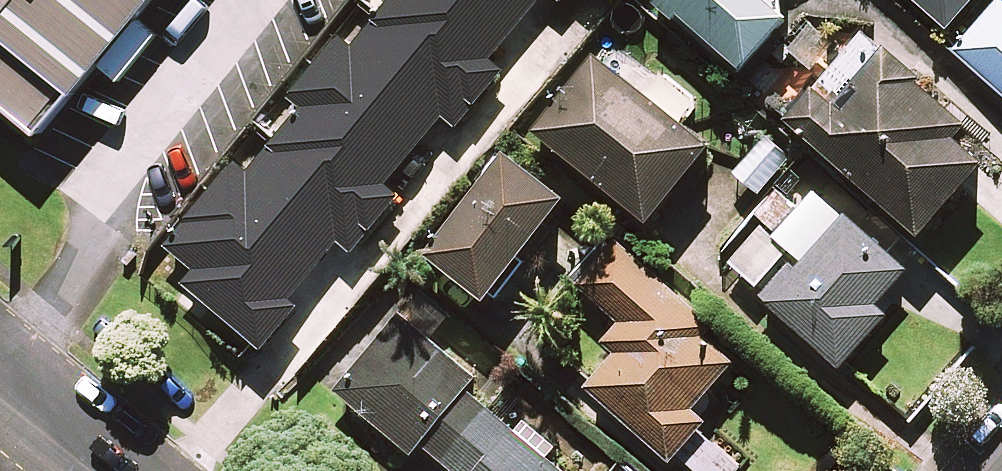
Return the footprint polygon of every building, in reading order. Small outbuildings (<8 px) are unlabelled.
[(42,137),(157,0),(0,0),(0,102),(42,137)] [(374,21),(478,105),(506,70),(492,59),(523,22),(496,0),(391,0),(374,21)] [(523,22),(541,0),(496,0),(523,22)] [(784,0),(665,0),(743,70),(789,19),(783,14),(784,0)] [(949,30),(975,0),(915,0),(949,30)] [(999,1),(954,52),(1001,95),(1001,4),(999,1)] [(340,34),(315,64),(418,148),(444,116),(458,128),(478,105),(374,21),(354,45),(340,34)] [(967,123),(865,34),(789,120),(921,236),(983,165),(953,139),(967,123)] [(711,145),(595,54),(534,131),(651,222),(711,145)] [(302,107),(274,140),(378,224),(401,195),(388,184),(418,148),(315,64),(289,96),(302,107)] [(235,161),(211,191),(313,273),(339,242),(354,254),(378,224),(274,140),(249,172),(235,161)] [(789,159),(765,140),(737,175),(761,194),(789,159)] [(567,198),(507,152),(429,255),(489,301),(567,198)] [(778,187),(752,212),(775,235),(801,210),(778,187)] [(313,273),(211,191),(166,246),(195,270),(184,284),(265,350),(302,306),(293,298),(313,273)] [(904,269),(836,209),(771,243),(759,296),(842,369),(889,316),(875,303),(904,269)] [(716,325),(617,239),(577,283),(622,322),(604,342),(616,353),(587,387),(673,463),(679,456),(702,431),(709,423),(694,409),(737,361),(707,335),(716,325)] [(400,318),(339,393),(414,455),(421,445),(453,470),(566,470),(467,390),(476,379),(400,318)] [(702,431),(679,456),(697,470),(740,470),(744,467),(702,431)]
